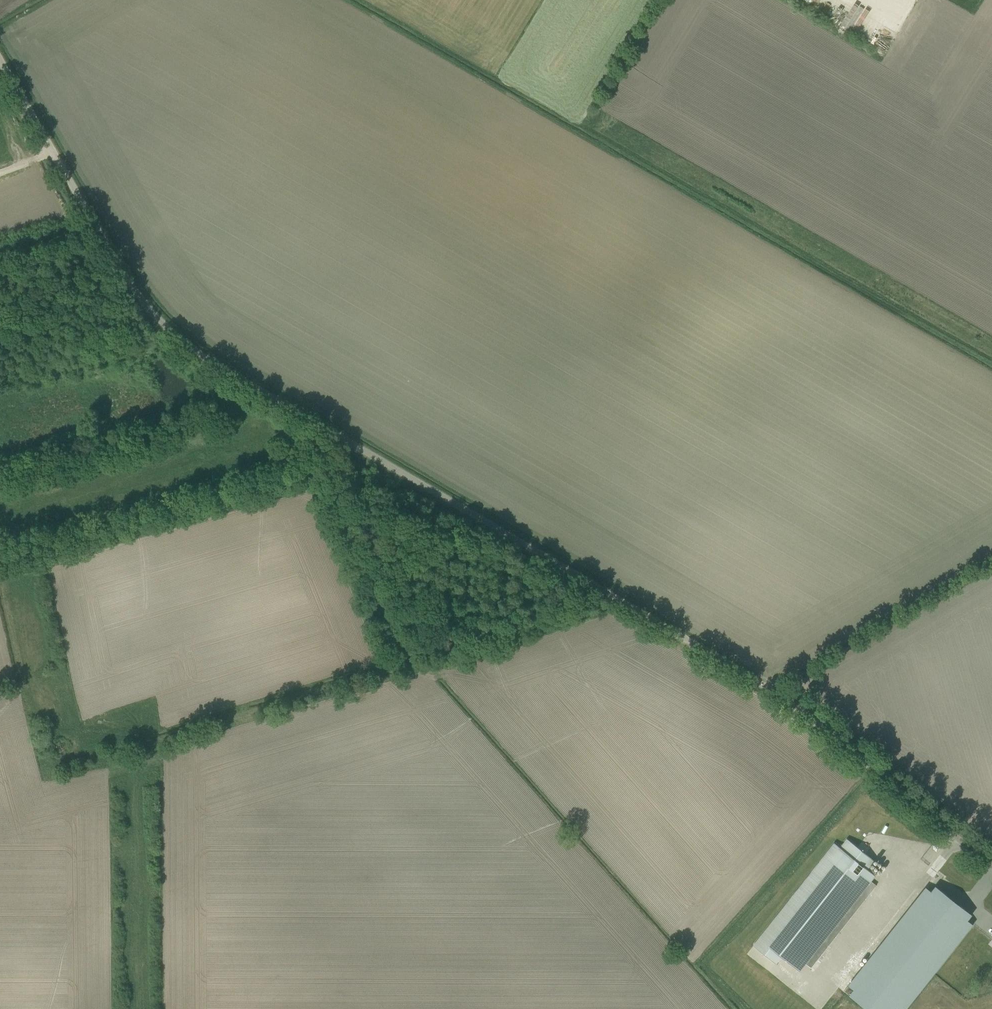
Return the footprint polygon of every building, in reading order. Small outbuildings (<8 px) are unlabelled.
[(809,969),(875,887),(869,883),(876,875),(868,868),(873,862),(845,840),(839,847),(834,843),(751,947),(774,965),(779,958),(798,973),(804,965),(809,969)] [(848,986),(853,990),(849,996),(866,1008),(906,1008),(973,924),(967,920),(972,915),(936,886),(931,892),(926,887),(848,986)]
